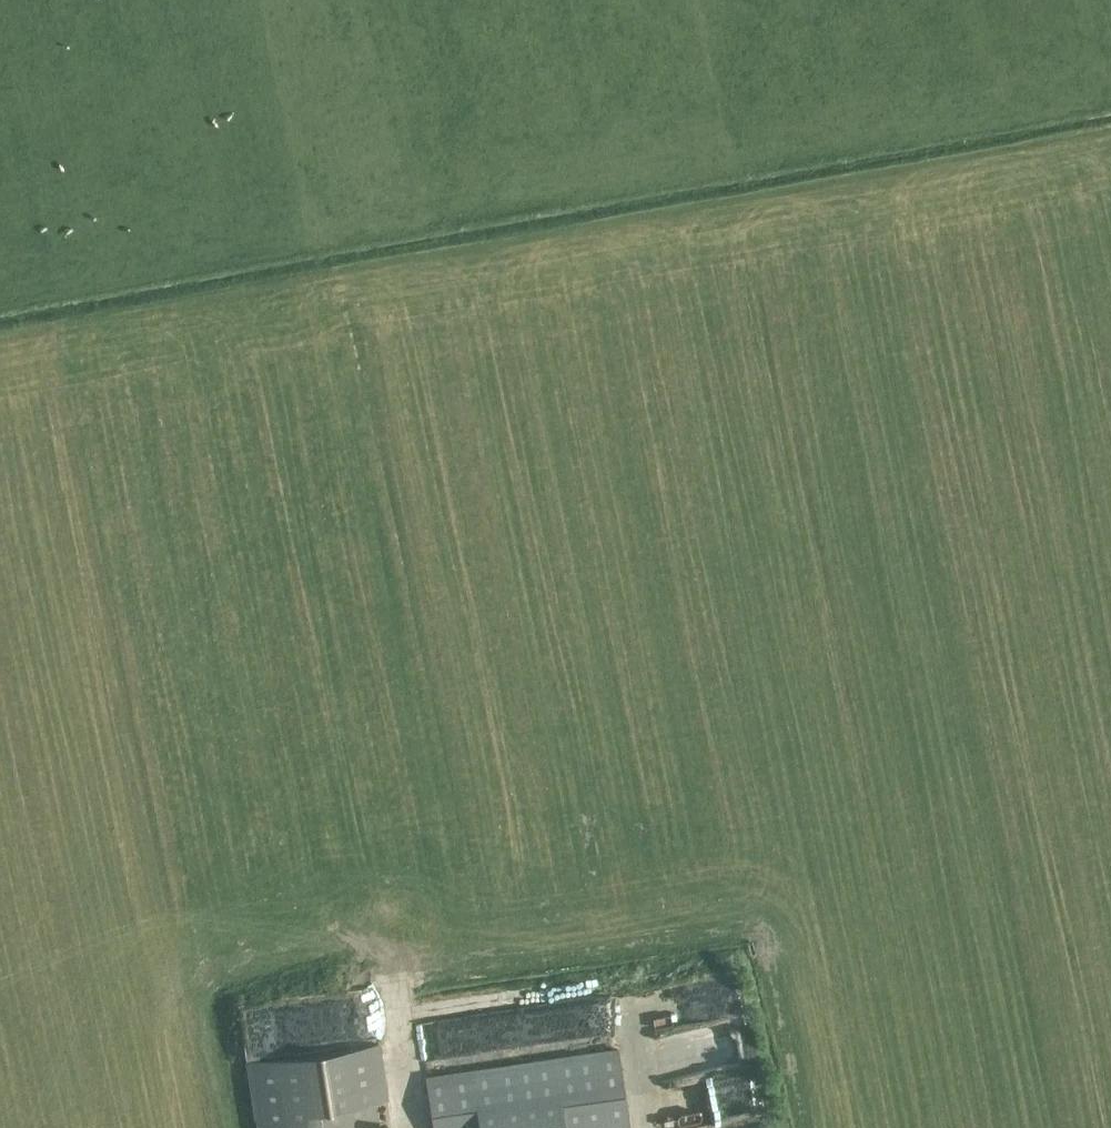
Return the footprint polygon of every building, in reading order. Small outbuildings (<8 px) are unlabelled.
[(559,998),(597,992),(595,980),(557,986),(559,998)] [(589,1050),(610,1046),(608,1035),(587,1039),(589,1050)] [(375,1042),(249,1060),(257,1120),(259,1119),(373,1103),(384,1102),(375,1042)] [(619,1046),(425,1076),(433,1127),(632,1127),(619,1046)] [(259,1119),(260,1127),(377,1127),(373,1103),(259,1119)]
